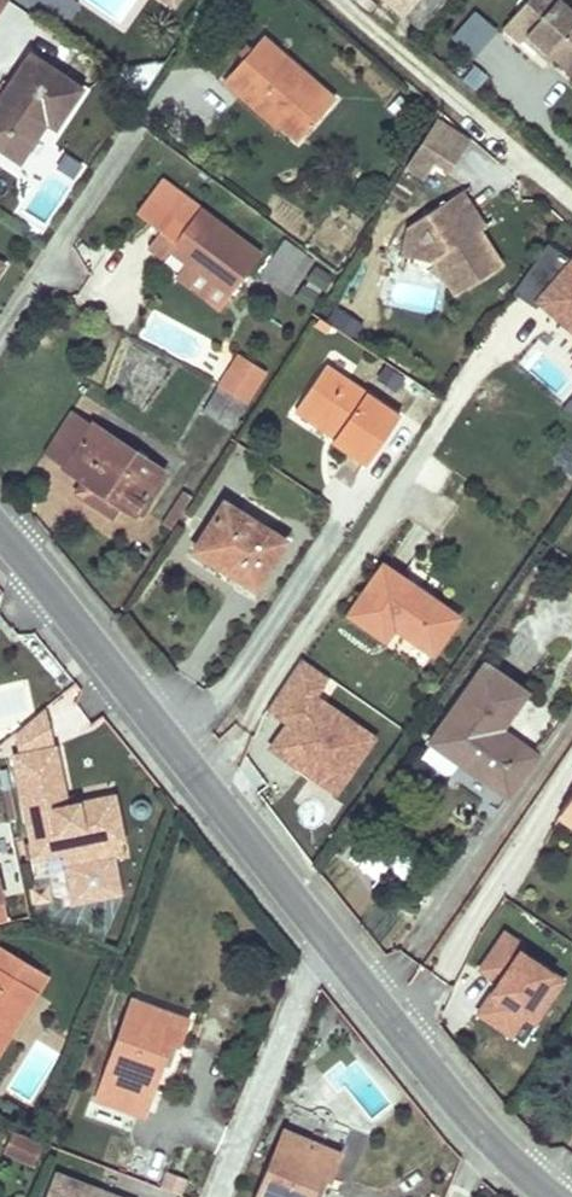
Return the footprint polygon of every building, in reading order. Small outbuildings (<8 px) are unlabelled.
[(9,0),(0,0),(0,12),(9,0)] [(420,29),(445,0),(386,0),(420,29)] [(501,25),(518,40),(522,36),(525,32),(551,54),(571,72),(571,5),(566,0),(524,0),(501,25)] [(498,29),(476,13),(456,40),(477,56),(498,29)] [(525,32),(522,36),(547,58),(551,54),(525,32)] [(226,80),(240,92),(245,87),(283,121),(280,124),(299,140),(335,99),(265,36),(226,80)] [(0,101),(0,145),(20,159),(47,119),(56,125),(82,88),(31,54),(0,101)] [(475,88),(484,77),(473,68),(464,79),(475,88)] [(245,87),(240,92),(278,126),(280,124),(283,121),(245,87)] [(403,94),(389,110),(402,122),(416,106),(403,94)] [(439,117),(407,166),(423,177),(433,161),(448,171),(470,137),(439,117)] [(495,198),(512,179),(499,167),(482,186),(495,198)] [(262,252),(200,206),(162,178),(137,212),(161,230),(149,246),(164,257),(171,248),(189,261),(232,293),(262,252)] [(461,191),(410,224),(404,252),(434,259),(456,293),(500,265),(478,230),(466,210),(471,206),(461,191)] [(484,226),(471,206),(466,210),(478,230),(484,226)] [(285,240),(261,275),(281,288),(304,253),(285,240)] [(535,299),(569,260),(547,245),(513,294),(531,305),(535,299)] [(569,260),(535,299),(571,331),(571,257),(569,260)] [(0,259),(0,277),(8,264),(0,259)] [(232,293),(189,261),(182,270),(225,302),(232,293)] [(318,300),(332,276),(316,267),(302,290),(318,300)] [(245,403),(264,373),(238,356),(237,356),(227,372),(241,381),(232,395),(245,403)] [(326,365),(301,401),(341,428),(336,437),(333,440),(367,464),(400,416),(326,365)] [(232,395),(241,381),(227,372),(217,387),(232,395)] [(232,395),(217,387),(202,412),(230,429),(245,403),(232,395)] [(301,401),(295,409),(336,437),(341,428),(301,401)] [(63,466),(92,423),(72,411),(44,454),(63,466)] [(82,479),(116,502),(134,513),(162,471),(92,423),(63,466),(82,479)] [(108,514),(116,502),(82,479),(74,492),(108,514)] [(171,527),(192,496),(184,491),(163,522),(171,527)] [(224,501),(201,538),(228,555),(221,567),(257,589),(287,541),(224,501)] [(201,538),(194,549),(221,567),(228,555),(201,538)] [(384,565),(350,614),(386,638),(394,626),(432,653),(458,615),(384,565)] [(287,719),(269,744),(336,792),(378,734),(314,688),(326,673),(305,658),(294,673),(269,707),(287,719)] [(483,663),(429,742),(506,795),(535,755),(499,729),(525,691),(483,663)] [(20,758),(56,750),(46,708),(15,734),(20,758)] [(37,861),(66,855),(111,845),(125,842),(115,797),(68,808),(56,750),(20,758),(15,759),(37,861)] [(561,810),(571,818),(571,794),(561,810)] [(385,866),(357,844),(347,857),(375,878),(385,866)] [(49,882),(29,885),(33,906),(53,902),(49,882)] [(497,980),(522,944),(504,931),(479,967),(497,980)] [(497,980),(476,1009),(525,1043),(571,978),(522,944),(497,980)] [(38,992),(47,977),(0,948),(0,1052),(38,992)] [(188,1023),(136,1003),(101,1100),(145,1117),(172,1044),(180,1046),(188,1023)] [(36,1167),(46,1146),(13,1132),(4,1153),(36,1167)] [(286,1133),(260,1196),(312,1196),(321,1175),(330,1178),(339,1154),(286,1133)] [(181,1192),(186,1177),(164,1169),(159,1184),(181,1192)] [(58,1177),(50,1196),(107,1196),(58,1177)]
